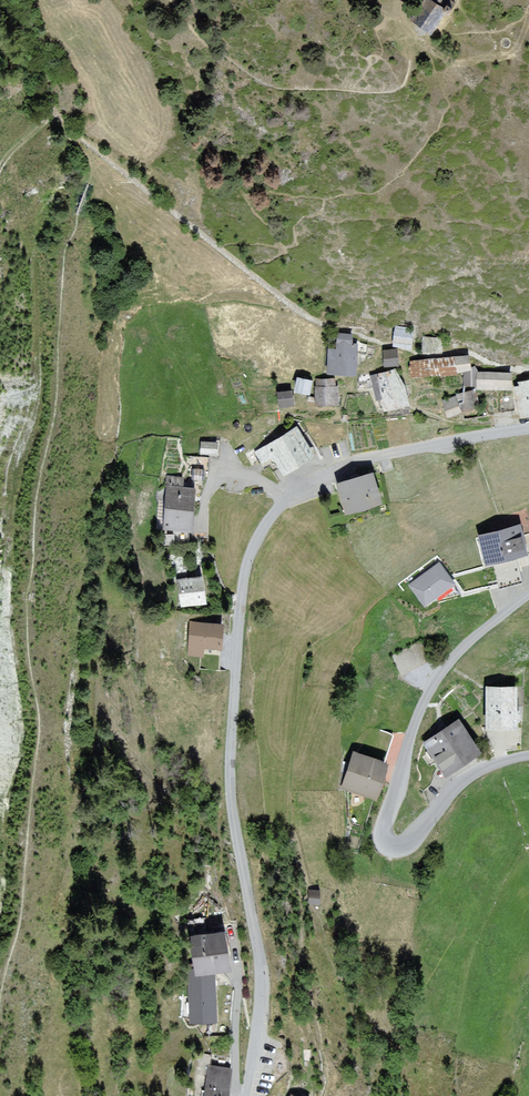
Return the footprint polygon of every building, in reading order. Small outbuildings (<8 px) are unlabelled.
[(412,20),(431,33),(445,12),(448,15),(454,4),(448,0),(430,0),(425,0),(412,20)] [(399,329),(397,347),(415,349),(417,332),(399,329)] [(355,335),(340,334),(339,346),(355,347),(355,335)] [(331,374),(359,374),(359,348),(331,348),(331,374)] [(387,352),(388,365),(404,363),(402,350),(387,352)] [(437,376),(475,371),(473,356),(435,361),(437,376)] [(379,375),(392,411),(414,404),(402,367),(379,375)] [(514,391),(515,373),(481,372),(480,390),(514,391)] [(313,394),(316,381),(300,378),(297,391),(313,394)] [(342,384),(336,385),(336,379),(322,380),(322,385),(317,386),(318,404),(343,403),(342,384)] [(524,418),(528,417),(528,383),(517,386),(524,418)] [(296,391),(279,393),(281,407),(298,405),(296,391)] [(447,402),(452,417),(482,407),(477,392),(447,402)] [(300,427),(259,452),(277,482),(318,457),(300,427)] [(220,443),(204,443),(204,456),(220,456),(220,443)] [(379,473),(343,483),(351,515),(387,505),(379,473)] [(165,534),(208,535),(209,487),(166,486),(165,534)] [(519,528),(480,538),(486,563),(494,561),(501,588),(523,582),(516,556),(525,554),(519,528)] [(453,584),(438,565),(412,586),(426,604),(453,584)] [(182,581),(185,608),(210,605),(207,578),(182,581)] [(227,625),(191,624),(190,655),(226,656),(227,625)] [(521,686),(491,687),(493,730),(523,729),(521,686)] [(462,720),(427,743),(450,778),(485,755),(462,720)] [(356,755),(345,788),(376,799),(387,766),(356,755)] [(221,1019),(219,968),(229,967),(224,933),(192,938),(198,971),(189,973),(191,1021),(221,1019)] [(208,1067),(206,1090),(205,1095),(227,1095),(230,1071),(208,1067)]
